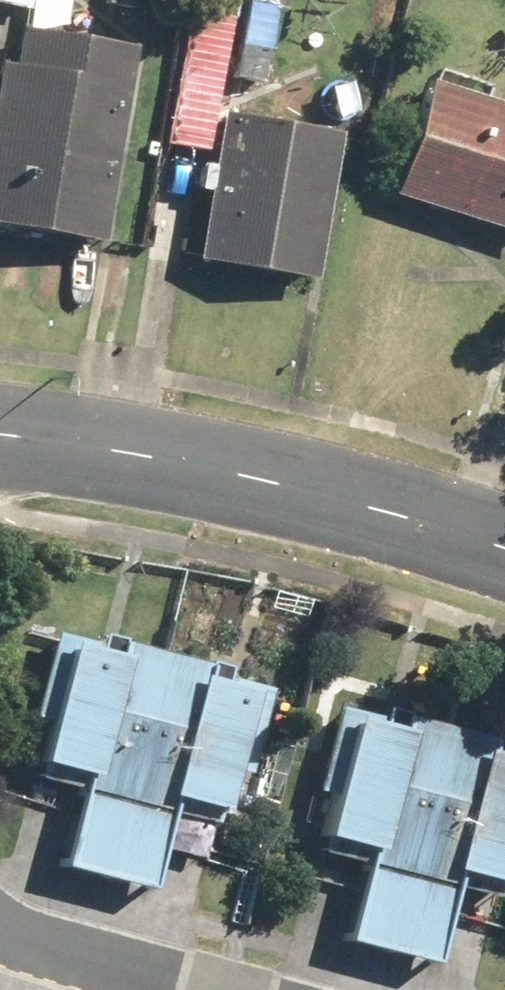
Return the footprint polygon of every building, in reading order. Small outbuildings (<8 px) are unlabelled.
[(32,9),(31,23),(77,28),(79,15),(86,15),(87,0),(0,0),(0,5),(32,9)] [(25,33),(19,70),(0,67),(0,228),(106,243),(134,49),(25,33)] [(400,192),(504,228),(504,89),(443,68),(400,192)] [(324,277),(344,130),(222,113),(202,260),(324,277)] [(61,630),(39,711),(58,716),(46,756),(100,771),(96,787),(87,784),(64,865),(154,890),(177,809),(169,807),(173,791),(227,807),(239,766),(251,769),(275,682),(127,641),(125,648),(61,630)] [(440,963),(460,885),(454,884),(459,864),(504,876),(504,742),(347,701),(324,788),(339,792),(329,830),(383,844),(379,858),(372,856),(350,939),(440,963)]
